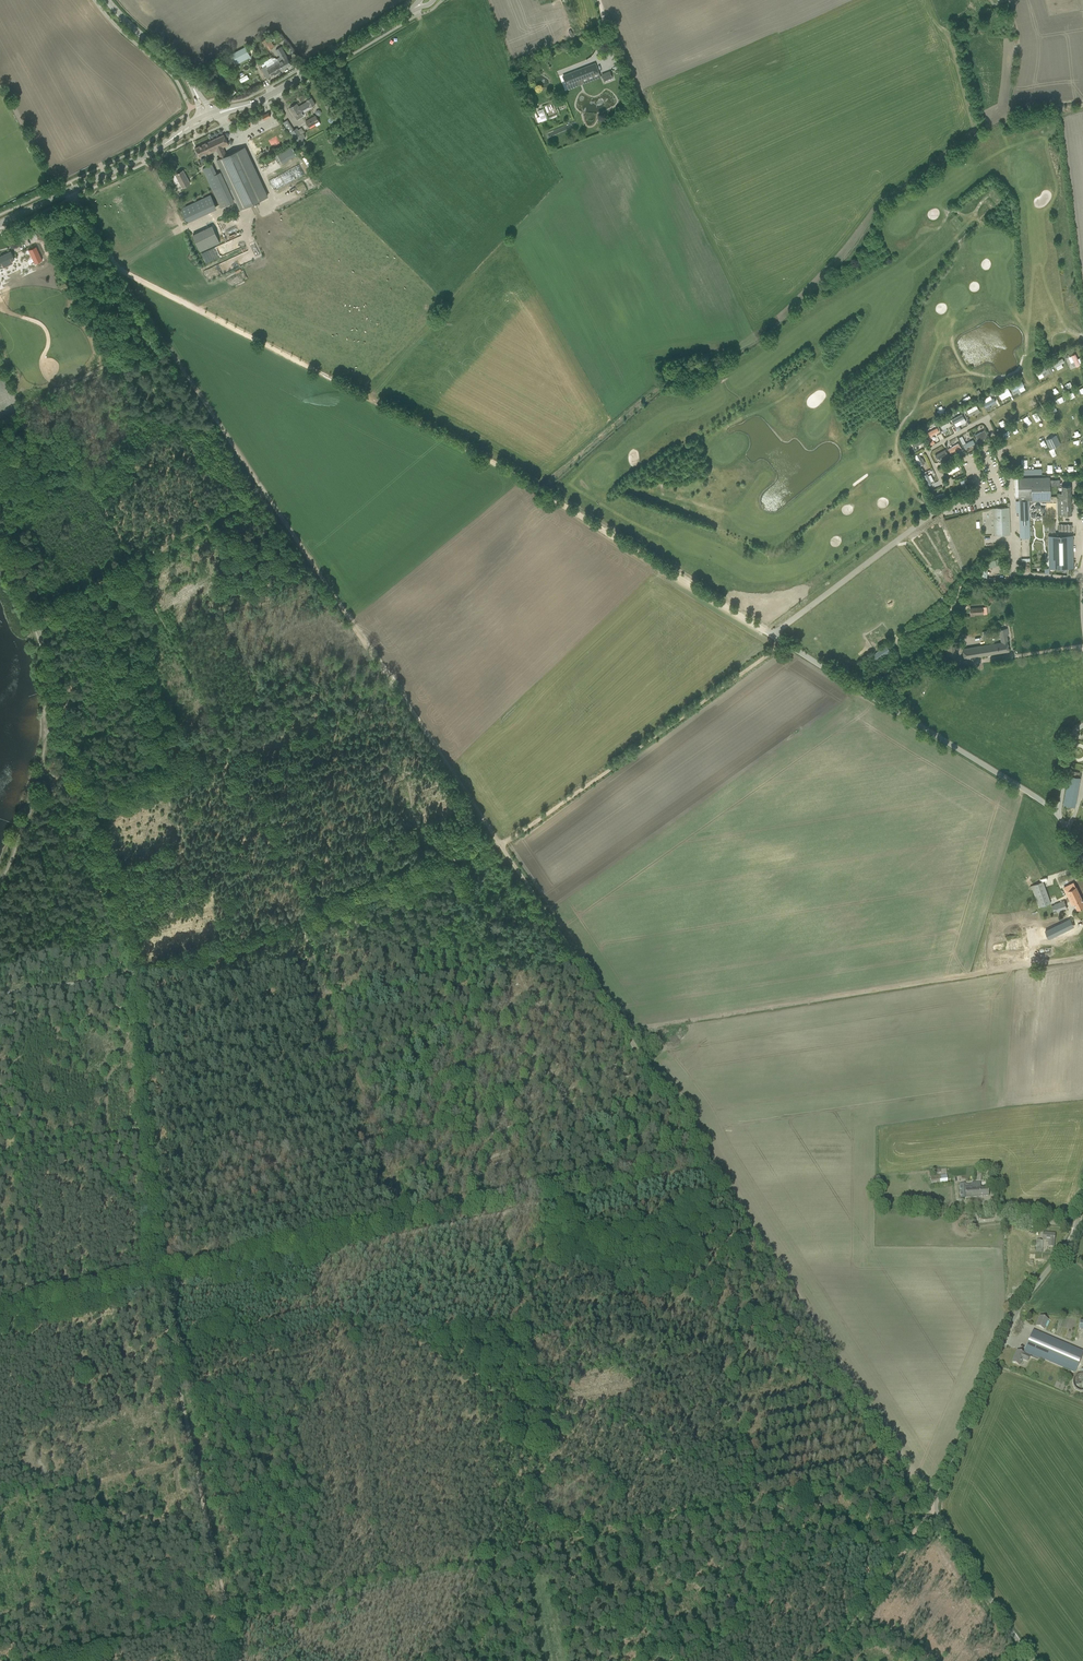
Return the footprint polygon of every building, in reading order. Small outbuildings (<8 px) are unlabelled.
[(267,51),(274,46),(269,37),(262,41),(267,51)] [(231,55),(235,63),(249,55),(245,47),(231,55)] [(280,57),(277,59),(283,69),(288,67),(289,66),(292,65),(287,57),(281,47),(276,49),(280,57)] [(283,69),(277,59),(261,68),(267,79),(283,69)] [(563,76),(565,81),(566,84),(599,73),(595,63),(563,76)] [(609,71),(603,73),(605,79),(607,78),(608,79),(611,78),(609,71)] [(291,107),(290,107),(295,116),(303,111),(303,110),(310,106),(310,107),(315,104),(311,97),(306,100),(307,101),(299,106),(297,103),(293,105),(290,106),(291,107)] [(543,109),(538,111),(542,121),(547,119),(543,109)] [(305,121),(309,127),(315,123),(316,126),(320,124),(319,121),(315,115),(305,121)] [(292,133),(297,142),(305,137),(303,133),(301,134),(297,128),(294,130),(291,124),(286,128),(287,130),(290,134),(292,133)] [(226,155),(223,147),(229,145),(224,134),(195,148),(199,157),(208,153),(208,154),(217,150),(221,158),(226,155)] [(277,154),(282,163),(296,154),(291,146),(277,154)] [(267,197),(244,147),(226,155),(221,158),(218,159),(241,209),(267,197)] [(207,178),(222,207),(235,201),(220,172),(217,174),(212,164),(203,169),(207,178)] [(176,175),(182,187),(190,183),(183,171),(176,175)] [(217,209),(210,194),(180,208),(187,223),(217,209)] [(212,226),(192,234),(199,251),(219,243),(212,226)] [(240,236),(225,242),(229,252),(244,245),(240,236)] [(28,248),(20,251),(27,265),(34,262),(28,248)] [(1,269),(10,264),(9,262),(14,259),(11,251),(0,256),(0,267),(1,269)] [(25,274),(21,264),(13,268),(19,280),(27,276),(26,273),(25,274)] [(1075,354),(1071,356),(1074,362),(1072,363),(1073,366),(1075,365),(1076,366),(1080,364),(1075,354)] [(1062,358),(1052,364),(1054,368),(1064,362),(1062,358)] [(1044,367),(1035,372),(1037,376),(1042,373),(1043,375),(1046,374),(1044,372),(1046,371),(1044,367)] [(1022,382),(1011,387),(1013,391),(1015,390),(1016,392),(1019,390),(1018,388),(1024,385),(1022,382)] [(1007,388),(997,393),(1001,400),(1011,395),(1007,388)] [(993,398),(982,404),(986,411),(991,408),(989,406),(996,402),(993,398)] [(978,406),(968,411),(973,419),(978,416),(975,413),(980,410),(978,406)] [(961,414),(951,420),(954,424),(959,421),(961,424),(966,422),(961,414)] [(949,422),(940,426),(941,430),(951,425),(949,422)] [(936,428),(926,433),(928,437),(938,432),(936,428)] [(1007,429),(1002,431),(1005,438),(1010,436),(1007,429)] [(981,432),(975,436),(978,442),(988,437),(986,433),(982,435),(981,432)] [(919,435),(909,441),(913,448),(923,443),(919,435)] [(1045,440),(1050,449),(1060,443),(1056,435),(1045,440)] [(972,440),(962,445),(964,449),(974,444),(972,440)] [(958,444),(948,449),(951,456),(955,454),(954,451),(960,447),(958,444)] [(944,450),(934,456),(936,460),(947,454),(944,450)] [(916,455),(912,457),(918,467),(921,466),(916,455)] [(956,463),(944,469),(946,472),(957,467),(956,463)] [(926,474),(922,476),(927,487),(931,485),(926,474)] [(1049,477),(1017,478),(1018,497),(1031,497),(1031,498),(1031,501),(1050,501),(1050,498),(1050,486),(1050,484),(1049,482),(1049,480),(1049,477)] [(963,480),(959,482),(964,492),(968,491),(963,480)] [(1057,493),(1058,515),(1072,514),(1071,486),(1062,486),(1062,493),(1057,493)] [(932,491),(928,493),(930,498),(933,497),(935,501),(945,497),(944,493),(935,497),(932,491)] [(1030,538),(1029,506),(1029,501),(1018,501),(1018,504),(1018,513),(1019,538),(1030,538)] [(992,508),(993,536),(1010,535),(1009,507),(992,508)] [(1048,535),(1049,568),(1073,568),(1072,535),(1048,535)] [(970,608),(971,616),(974,616),(974,614),(987,613),(986,607),(970,608)] [(962,649),(963,654),(964,660),(979,657),(979,656),(1009,651),(1006,635),(1008,635),(1007,628),(999,629),(1001,642),(962,649)] [(945,645),(947,659),(956,657),(954,644),(945,645)] [(886,646),(873,655),(876,661),(890,651),(886,646)] [(1069,775),(1064,805),(1075,807),(1080,777),(1069,775)] [(1031,880),(1039,877),(1034,863),(1037,862),(1034,855),(1027,858),(1028,861),(1025,862),(1031,880)] [(1032,885),(1040,907),(1051,903),(1043,881),(1032,885)] [(1049,892),(1055,891),(1053,882),(1046,884),(1049,892)] [(1066,891),(1072,905),(1075,903),(1078,910),(1081,908),(1082,907),(1082,900),(1076,886),(1066,891)] [(1055,906),(1051,907),(1054,913),(1067,909),(1064,901),(1054,904),(1055,906)] [(1024,917),(1038,917),(1038,907),(1024,908),(1024,917)] [(1039,936),(1074,932),(1072,915),(1037,919),(1039,936)] [(1004,956),(987,958),(987,963),(995,963),(996,966),(1005,965),(1004,956)] [(930,1177),(931,1186),(948,1184),(947,1175),(930,1177)] [(989,1196),(988,1187),(981,1188),(980,1182),(972,1183),(972,1187),(973,1197),(989,1196)] [(960,1198),(973,1197),(972,1187),(965,1187),(965,1183),(964,1183),(959,1184),(960,1198)] [(1049,1247),(1053,1247),(1055,1234),(1043,1233),(1043,1240),(1049,1241),(1049,1247)] [(1040,1316),(1036,1326),(1043,1329),(1047,1320),(1040,1316)] [(1075,1372),(1082,1353),(1033,1331),(1025,1351),(1075,1372)] [(1012,1362),(1019,1366),(1022,1359),(1027,1362),(1030,1356),(1017,1351),(1012,1362)]
